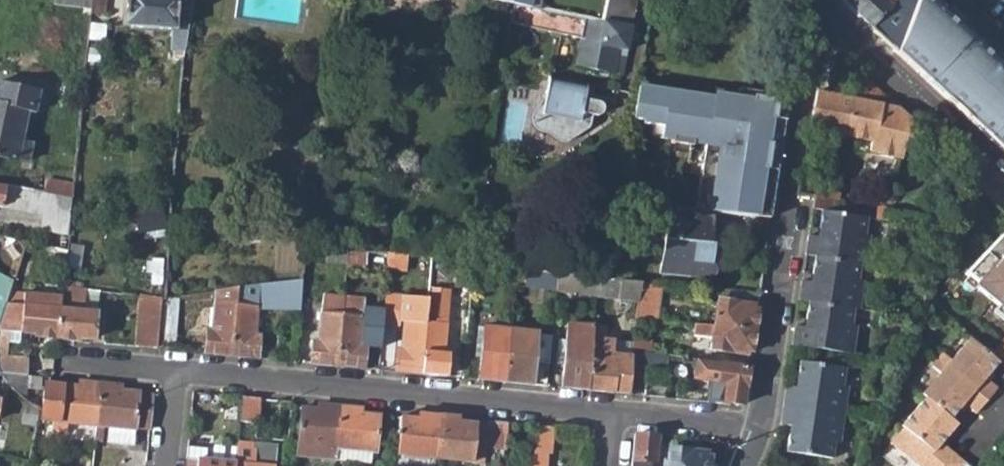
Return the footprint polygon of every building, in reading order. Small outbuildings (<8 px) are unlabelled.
[(91,8),(91,14),(105,15),(106,0),(92,0),(91,8)] [(125,25),(172,27),(168,49),(173,50),(171,56),(178,58),(191,0),(125,0),(125,25)] [(488,2),(514,7),(539,12),(541,0),(489,0),(488,2)] [(603,23),(630,28),(635,0),(607,0),(603,23)] [(844,4),(898,55),(907,28),(918,0),(841,0),(844,4)] [(907,28),(924,34),(913,70),(1003,155),(1003,68),(929,0),(918,0),(907,28)] [(514,7),(511,25),(581,42),(575,69),(613,77),(619,52),(625,53),(630,28),(603,23),(539,12),(514,7)] [(907,28),(898,55),(913,70),(924,34),(907,28)] [(816,90),(809,126),(871,141),(869,151),(900,158),(908,121),(857,72),(848,98),(816,90)] [(534,117),(534,118),(534,128),(538,138),(548,139),(565,148),(570,147),(587,134),(591,120),(598,121),(604,115),(605,108),(601,103),(586,100),(588,86),(550,78),(546,98),(538,106),(534,117)] [(27,111),(34,112),(38,92),(0,84),(0,106),(27,111)] [(657,87),(639,84),(634,120),(644,122),(643,125),(662,128),(661,139),(671,140),(670,144),(690,147),(691,143),(703,145),(694,208),(720,211),(769,218),(788,92),(765,88),(764,92),(739,89),(738,94),(713,90),(713,95),(668,88),(668,87),(657,86),(657,87)] [(14,158),(19,140),(27,111),(0,106),(0,155),(14,158)] [(19,140),(16,155),(30,158),(32,143),(19,140)] [(960,171),(954,178),(958,183),(965,175),(960,171)] [(795,176),(792,197),(811,200),(815,200),(816,186),(818,179),(795,176)] [(45,177),(42,190),(74,196),(76,183),(45,177)] [(46,216),(44,228),(69,233),(74,196),(42,190),(4,183),(4,187),(0,186),(0,207),(46,216)] [(811,200),(810,207),(820,208),(835,211),(838,189),(816,186),(815,200),(811,200)] [(622,198),(621,208),(635,210),(637,200),(622,198)] [(672,205),(664,273),(713,280),(719,278),(722,274),(721,268),(716,264),(719,246),(715,246),(720,211),(694,208),(672,205)] [(804,242),(803,252),(814,253),(859,260),(864,260),(867,235),(861,234),(865,216),(835,211),(820,208),(816,236),(805,235),(804,242)] [(966,279),(979,289),(976,291),(1003,315),(1003,241),(999,237),(966,279)] [(55,250),(52,260),(65,264),(65,254),(55,250)] [(798,282),(796,297),(807,298),(851,305),(857,305),(861,280),(855,280),(859,260),(814,253),(809,283),(798,282)] [(513,267),(512,280),(526,282),(528,268),(513,267)] [(556,272),(555,284),(596,288),(598,276),(556,272)] [(596,288),(595,293),(639,298),(640,280),(598,276),(596,288)] [(2,321),(11,293),(13,284),(13,283),(0,277),(0,328),(2,321)] [(232,302),(228,355),(256,358),(258,334),(252,334),(255,305),(267,307),(287,305),(287,301),(301,303),(303,277),(235,287),(232,302)] [(639,298),(637,316),(651,317),(655,281),(640,280),(639,298)] [(61,298),(53,339),(75,341),(76,337),(89,339),(92,311),(79,310),(81,288),(65,286),(61,298)] [(427,286),(425,298),(425,304),(447,305),(448,289),(427,286)] [(213,290),(212,300),(232,302),(235,287),(213,290)] [(81,288),(79,310),(92,311),(95,290),(81,288)] [(718,288),(713,321),(753,328),(758,292),(718,288)] [(0,328),(0,331),(21,333),(53,339),(61,298),(11,293),(2,321),(0,328)] [(384,293),(381,323),(403,325),(401,348),(395,348),(393,370),(417,373),(425,304),(425,298),(384,293)] [(138,296),(133,347),(153,348),(159,299),(138,296)] [(159,299),(153,348),(173,350),(178,296),(159,299)] [(792,327),(789,343),(851,351),(856,325),(849,324),(851,305),(807,298),(804,329),(792,327)] [(204,330),(202,353),(228,355),(232,302),(212,300),(209,330),(204,330)] [(341,307),(335,365),(361,368),(363,346),(371,337),(372,307),(342,304),(341,307)] [(425,304),(417,373),(445,376),(447,352),(441,351),(447,305),(425,304)] [(309,355),(308,363),(335,365),(341,307),(333,306),(333,311),(319,309),(315,340),(310,339),(309,355)] [(562,363),(560,386),(586,389),(592,324),(566,321),(565,337),(562,363)] [(713,321),(709,349),(743,354),(744,350),(749,351),(753,328),(713,321)] [(479,355),(476,378),(501,381),(507,324),(500,323),(499,328),(485,327),(483,355),(479,355)] [(507,324),(501,381),(528,383),(530,360),(524,360),(527,330),(512,329),(513,324),(507,324)] [(592,324),(586,389),(628,394),(631,369),(612,368),(616,328),(592,324)] [(476,325),(472,355),(479,355),(483,355),(485,327),(476,325)] [(7,356),(9,342),(20,343),(21,333),(0,331),(0,355),(7,356)] [(555,337),(553,362),(562,363),(565,337),(555,337)] [(303,339),(301,355),(309,355),(310,339),(303,339)] [(943,356),(940,360),(987,400),(992,395),(981,386),(1002,364),(973,340),(954,364),(943,356)] [(633,348),(632,364),(648,365),(650,351),(633,348)] [(650,351),(648,365),(665,367),(667,354),(650,351)] [(0,355),(0,373),(23,375),(25,358),(7,356),(0,355)] [(783,383),(781,403),(843,411),(847,384),(840,384),(844,365),(800,358),(795,385),(783,383)] [(695,359),(693,376),(705,379),(702,397),(740,404),(746,367),(695,359)] [(942,377),(926,396),(953,419),(967,401),(978,411),(987,400),(940,360),(932,369),(942,377)] [(631,369),(628,394),(645,395),(648,365),(632,364),(631,369)] [(648,365),(645,395),(663,397),(665,367),(648,365)] [(0,373),(25,400),(26,383),(27,376),(23,375),(0,373)] [(42,408),(41,421),(92,426),(91,431),(96,431),(100,383),(78,381),(77,385),(45,382),(43,400),(42,408)] [(26,383),(25,400),(30,406),(42,408),(43,400),(26,383)] [(96,431),(94,444),(133,449),(135,428),(148,430),(152,395),(137,393),(137,391),(120,390),(121,385),(100,383),(96,431)] [(886,442),(914,465),(964,465),(942,447),(960,425),(953,419),(926,396),(922,394),(896,424),(899,427),(886,442)] [(240,397),(238,421),(258,423),(259,399),(240,397)] [(20,423),(35,425),(37,414),(30,406),(25,400),(22,404),(22,405),(20,423)] [(781,403),(778,425),(790,427),(786,453),(831,458),(833,440),(840,441),(843,411),(781,403)] [(302,408),(299,445),(312,447),(311,457),(337,460),(338,455),(342,406),(320,404),(319,409),(302,408)] [(342,406),(338,455),(344,456),(344,450),(369,452),(372,452),(376,415),(361,414),(361,408),(342,406)] [(397,456),(399,456),(429,458),(429,465),(434,465),(435,459),(439,416),(418,414),(417,419),(401,417),(397,456)] [(439,416),(435,459),(484,463),(487,425),(458,422),(458,418),(439,416)] [(484,465),(496,465),(498,448),(502,448),(505,422),(488,420),(487,425),(484,463),(484,465)] [(546,453),(550,453),(553,426),(537,425),(534,454),(533,465),(545,465),(546,453)] [(630,465),(646,465),(646,462),(653,463),(655,437),(632,434),(630,465)] [(276,447),(236,443),(235,446),(235,452),(234,457),(233,465),(274,465),(276,447)] [(186,465),(233,465),(234,457),(235,452),(235,446),(213,444),(212,449),(187,447),(186,458),(186,465)] [(299,445),(298,456),(311,457),(312,447),(299,445)] [(660,465),(709,465),(710,457),(704,456),(704,453),(668,449),(666,465),(660,465)] [(338,455),(337,460),(368,463),(369,452),(344,450),(344,456),(338,455)] [(526,465),(533,465),(534,454),(527,453),(526,465)] [(398,465),(411,465),(429,465),(429,458),(399,456),(398,465)]
